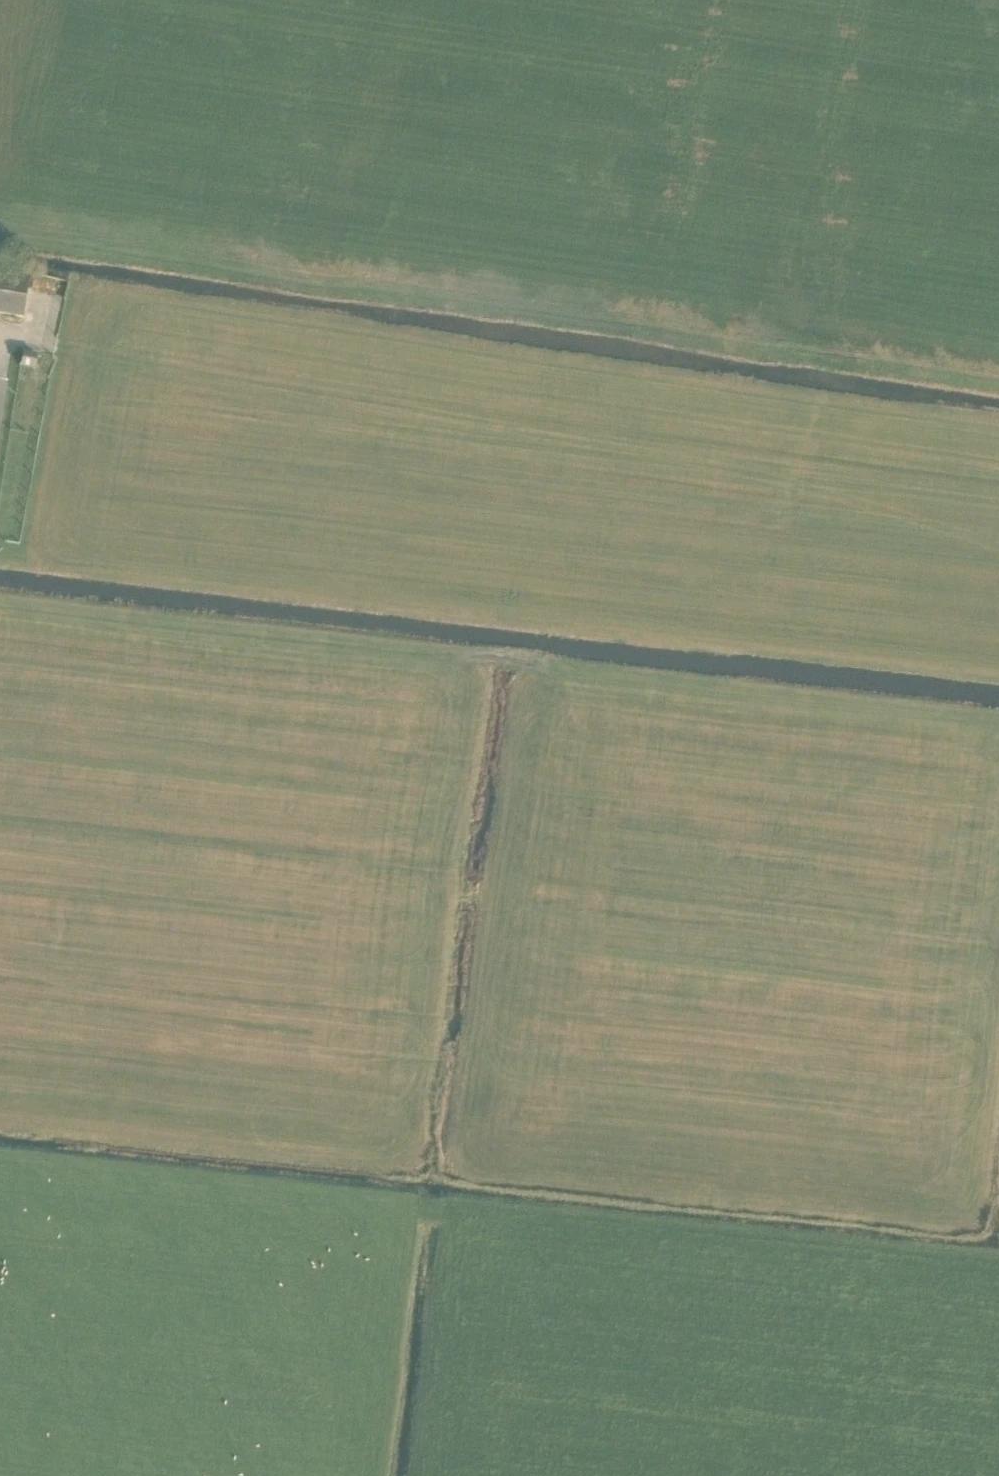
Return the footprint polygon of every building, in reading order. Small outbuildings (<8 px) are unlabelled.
[(0,275),(0,315),(22,319),(29,279),(0,275)] [(39,355),(24,352),(21,366),(36,368),(39,355)]
